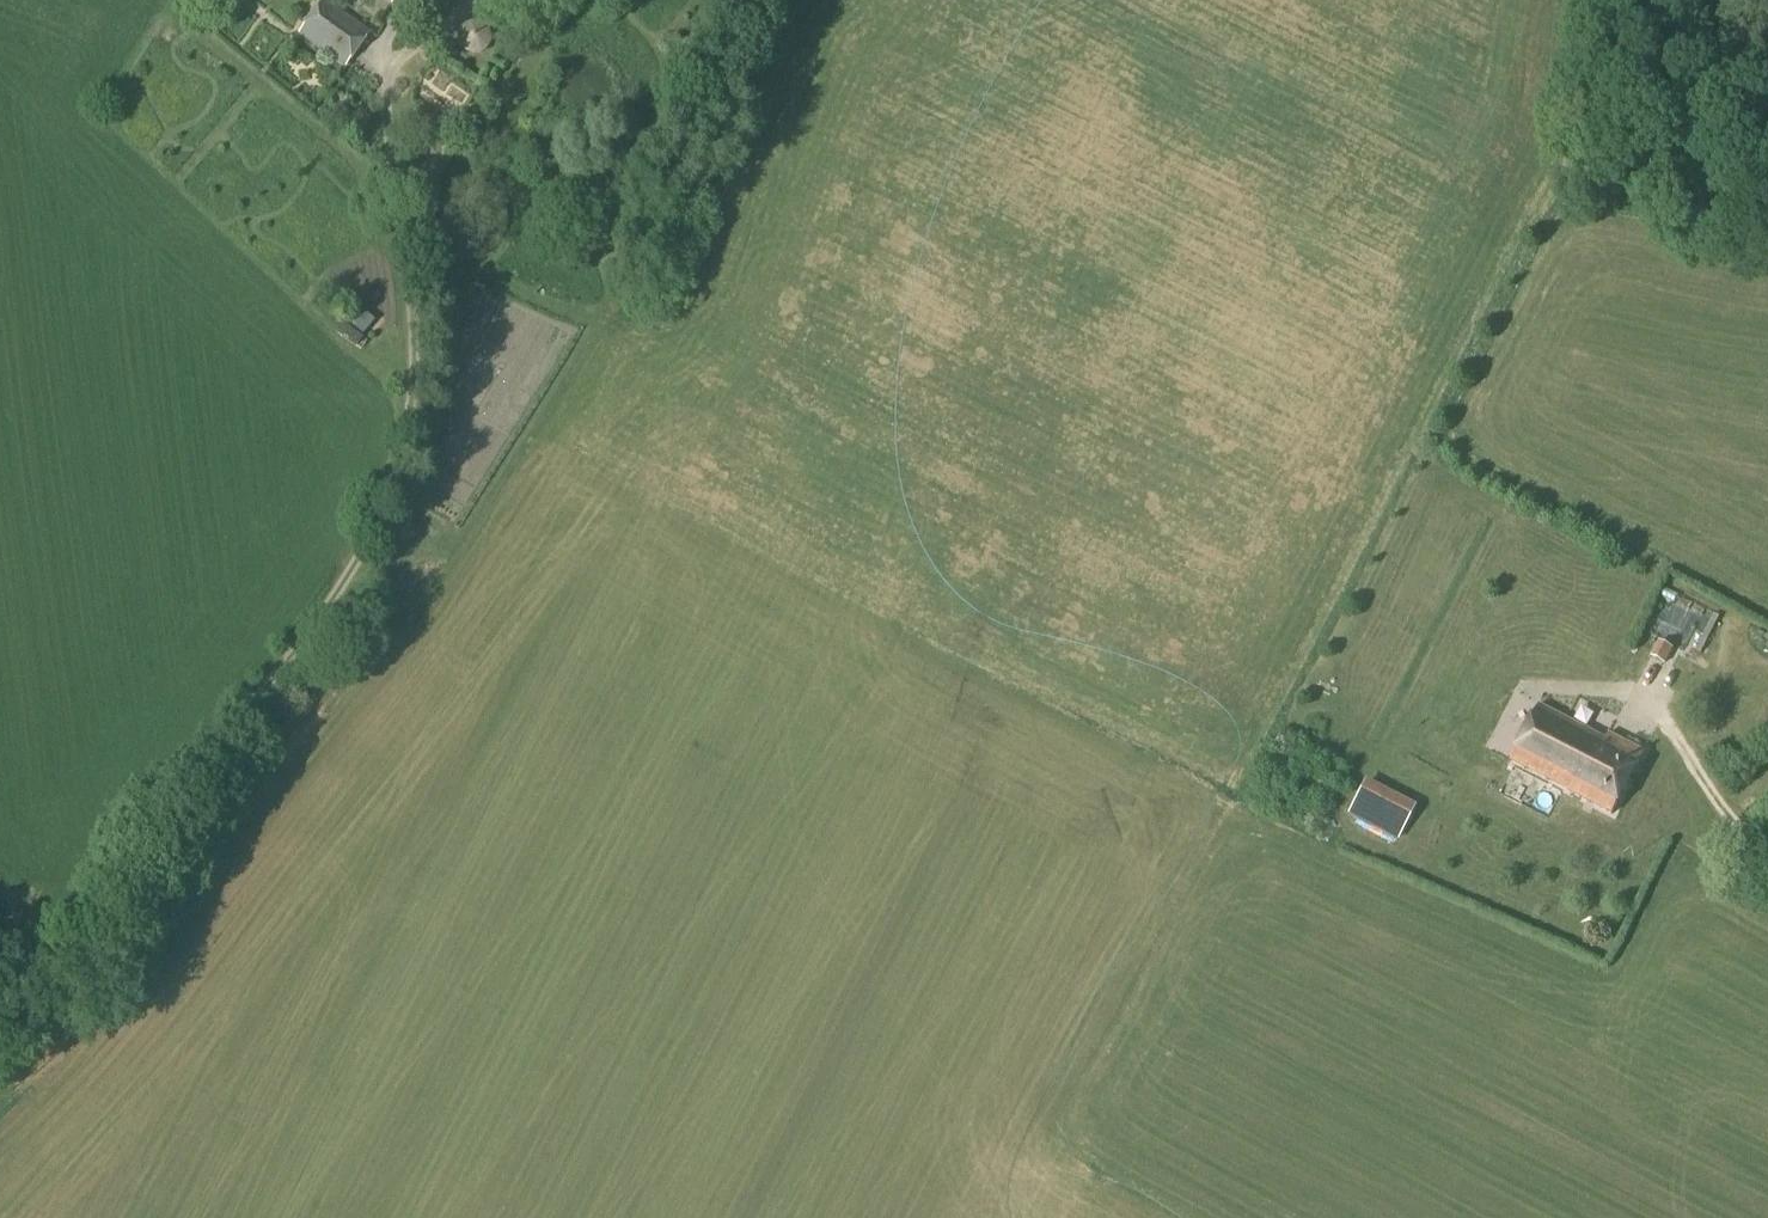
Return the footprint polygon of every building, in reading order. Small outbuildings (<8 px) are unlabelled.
[(369,32),(323,0),(322,0),(296,36),(343,69),(369,32)] [(482,25),(463,39),(475,55),(494,40),(482,25)] [(1691,652),(1712,630),(1683,602),(1662,624),(1691,652)] [(1664,666),(1673,650),(1658,642),(1649,658),(1664,666)] [(1605,739),(1539,705),(1510,761),(1569,791),(1568,793),(1611,815),(1643,753),(1607,734),(1605,739)] [(1393,843),(1410,812),(1365,787),(1348,817),(1393,843)]
